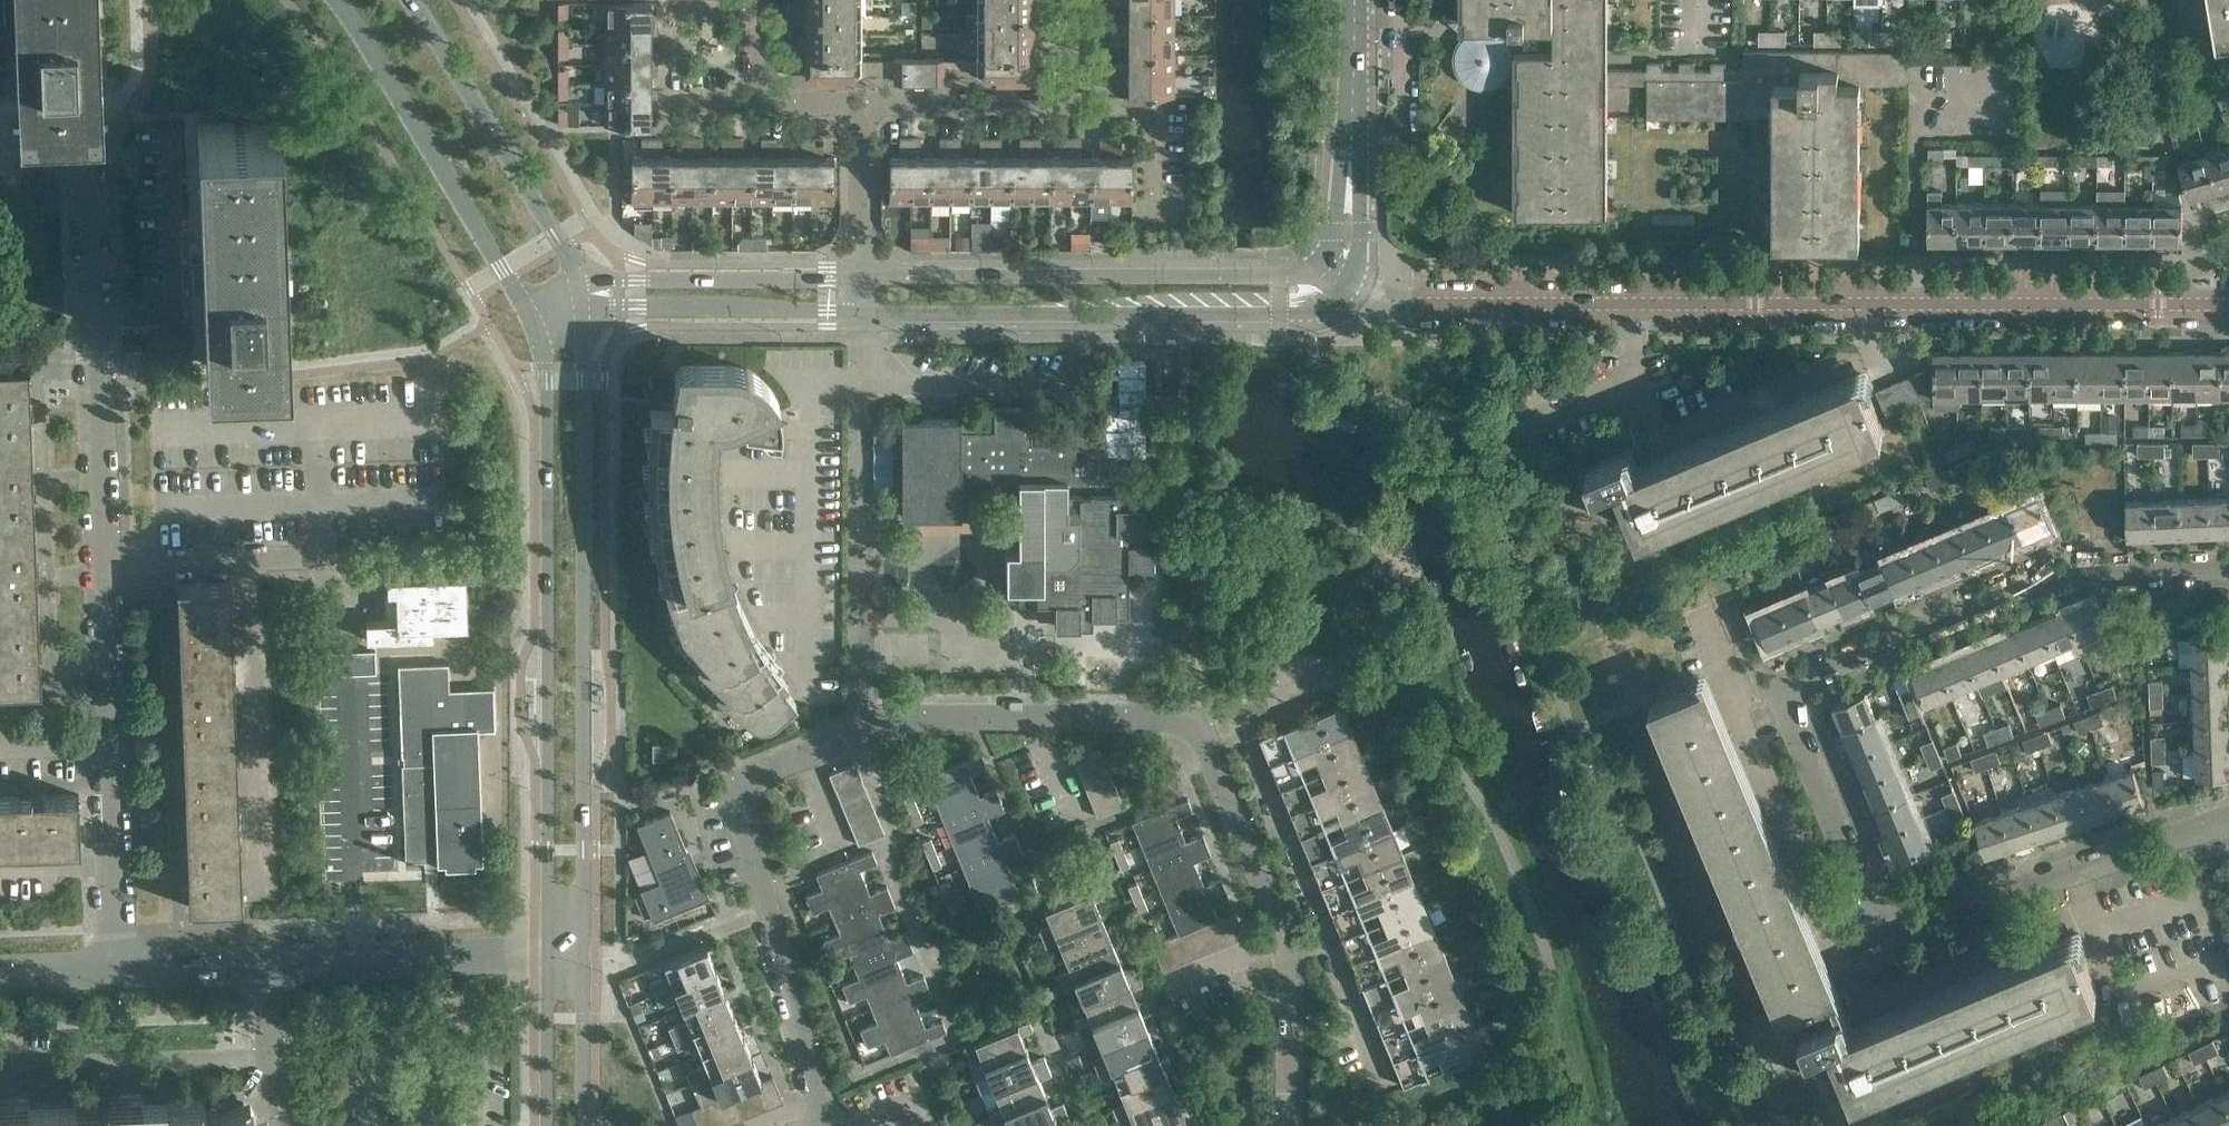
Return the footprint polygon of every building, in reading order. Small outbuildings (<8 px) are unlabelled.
[(6,21),(17,21),(18,33),(15,33),(18,100),(20,100),(19,97),(99,94),(99,97),(101,97),(98,30),(96,30),(95,0),(6,0),(6,21)] [(893,59),(858,59),(858,0),(804,0),(805,82),(842,82),(843,73),(893,74),(893,59)] [(917,0),(903,0),(904,12),(917,12),(917,0)] [(944,59),(944,74),(1010,74),(1011,82),(1032,82),(1032,0),(978,0),(978,59),(944,59)] [(1109,3),(1127,4),(1127,13),(1174,13),(1174,0),(1109,0),(1109,3)] [(1462,18),(1449,18),(1465,33),(1463,34),(1461,37),(1459,39),(1457,42),(1456,45),(1455,47),(1454,50),(1454,53),(1454,56),(1454,58),(1455,62),(1455,64),(1456,67),(1458,70),(1459,73),(1461,76),(1463,79),(1465,80),(1467,82),(1470,84),(1474,86),(1477,87),(1481,88),(1485,88),(1489,87),(1493,86),(1497,85),(1501,83),(1516,83),(1516,211),(1608,211),(1608,83),(1648,83),(1648,68),(1608,67),(1608,0),(1462,0),(1462,18)] [(2217,42),(2228,40),(2228,0),(2210,0),(2217,42)] [(558,1),(558,16),(568,16),(568,14),(568,1),(558,1)] [(604,1),(604,22),(658,22),(658,12),(651,12),(651,2),(604,1)] [(934,13),(923,13),(923,27),(933,27),(934,13)] [(1109,22),(1109,33),(1174,33),(1174,13),(1127,13),(1127,23),(1109,22)] [(658,22),(604,22),(604,41),(651,41),(651,33),(658,33),(658,22)] [(568,28),(558,28),(558,42),(568,43),(568,28)] [(1773,30),(1760,30),(1760,43),(1773,43),(1773,30)] [(1787,30),(1773,30),(1773,43),(1787,43),(1787,30)] [(1829,30),(1815,30),(1815,44),(1829,44),(1829,30)] [(1842,30),(1829,30),(1829,44),(1842,44),(1842,30)] [(1883,44),(1883,30),(1870,30),(1870,43),(1883,44)] [(1897,30),(1883,30),(1883,44),(1897,44),(1897,30)] [(1925,31),(1925,44),(1939,44),(1938,30),(1925,31)] [(1938,30),(1939,44),(1952,44),(1952,30),(1938,30)] [(1174,33),(1109,33),(1109,43),(1127,43),(1127,53),(1174,53),(1174,33)] [(604,41),(604,62),(658,63),(658,52),(651,52),(651,41),(604,41)] [(568,43),(558,42),(558,56),(568,57),(568,43)] [(1744,50),(1744,69),(1746,69),(1745,104),(1774,104),(1774,241),(1860,241),(1861,83),(1907,83),(1907,62),(1907,51),(1907,50),(1744,50)] [(1109,63),(1109,73),(1174,73),(1174,53),(1127,53),(1127,63),(1109,63)] [(944,56),(894,56),(893,59),(893,74),(893,79),(944,80),(944,74),(944,59),(944,56)] [(1648,68),(1648,83),(1648,116),(1680,116),(1680,69),(1663,69),(1663,61),(1648,61),(1649,68),(1648,68)] [(1680,69),(1680,116),(1712,116),(1712,69),(1695,69),(1695,61),(1680,61),(1680,69)] [(1712,61),(1712,69),(1712,116),(1745,116),(1745,104),(1746,69),(1744,69),(1726,68),(1726,61),(1712,61)] [(604,62),(604,83),(651,82),(651,73),(658,73),(658,63),(604,62)] [(568,68),(558,68),(558,82),(568,83),(568,68)] [(1174,73),(1109,73),(1110,83),(1127,83),(1127,94),(1174,95),(1174,73)] [(1212,81),(1212,73),(1199,73),(1199,81),(1212,81)] [(568,83),(558,82),(558,97),(568,97),(568,83)] [(651,82),(604,83),(604,103),(658,103),(658,92),(651,92),(651,82)] [(2205,95),(2191,99),(2193,109),(2208,104),(2205,95)] [(2193,109),(2191,99),(2175,104),(2178,113),(2193,109)] [(604,103),(604,124),(651,124),(651,113),(658,113),(658,103),(604,103)] [(568,109),(558,108),(558,124),(569,124),(568,109)] [(197,122),(202,259),(192,260),(193,285),(203,284),(206,364),(289,360),(281,120),(197,122)] [(652,137),(641,137),(641,155),(631,155),(631,179),(631,201),(631,202),(652,202),(652,137)] [(652,137),(652,202),(672,202),(672,155),(663,155),(663,137),(652,137)] [(672,155),(672,202),(693,202),(693,137),(682,137),(681,155),(672,155)] [(703,137),(693,137),(693,202),(713,202),(713,155),(703,155),(703,137)] [(722,155),(713,155),(713,202),(733,202),(733,137),(722,137),(722,155)] [(743,138),(733,137),(733,202),(753,202),(753,155),(743,155),(743,138)] [(762,155),(753,155),(753,202),(773,202),(773,137),(761,137),(762,155)] [(783,137),(773,137),(773,202),(793,202),(793,155),(783,155),(783,137)] [(802,155),(793,155),(793,202),(813,202),(813,137),(802,137),(802,155)] [(823,137),(813,137),(813,202),(834,202),(833,155),(823,155),(823,137)] [(882,201),(889,201),(889,202),(910,202),(910,137),(899,137),(901,156),(889,156),(889,191),(882,191),(882,201)] [(910,137),(910,202),(930,202),(930,155),(920,155),(921,137),(910,137)] [(940,155),(930,155),(930,202),(950,202),(950,137),(939,137),(940,155)] [(961,137),(950,137),(950,202),(970,202),(970,155),(961,155),(961,137)] [(979,155),(970,155),(970,202),(990,202),(991,137),(979,137),(979,155)] [(1000,137),(991,137),(990,202),(990,216),(1010,216),(1010,203),(1010,155),(1001,155),(1000,137)] [(1020,155),(1010,155),(1010,203),(1031,203),(1031,137),(1020,137),(1020,155)] [(1041,138),(1031,137),(1031,203),(1051,203),(1051,155),(1041,155),(1041,138)] [(1059,155),(1051,155),(1051,203),(1071,203),(1071,137),(1059,137),(1059,155)] [(1081,137),(1071,137),(1071,203),(1091,203),(1091,155),(1081,155),(1081,137)] [(1100,155),(1091,155),(1091,203),(1091,215),(1111,215),(1111,203),(1111,137),(1100,137),(1100,155)] [(1121,137),(1111,137),(1111,203),(1132,203),(1131,155),(1121,155),(1121,137)] [(2206,152),(2217,188),(2228,185),(2228,145),(2206,152)] [(1928,157),(1929,158),(1945,158),(1945,147),(1928,148),(1928,157)] [(2206,152),(2178,160),(2190,197),(2217,188),(2206,152)] [(1970,164),(1985,164),(1986,154),(1970,154),(1970,164)] [(1986,154),(1985,164),(2001,164),(2001,154),(1986,154)] [(2042,154),(2026,154),(2026,164),(2042,164),(2042,154)] [(2042,154),(2042,164),(2057,164),(2057,154),(2042,154)] [(2097,154),(2082,154),(2082,164),(2097,164),(2097,154)] [(2113,154),(2097,154),(2097,164),(2113,164),(2113,154)] [(2154,154),(2138,154),(2138,164),(2154,164),(2154,154)] [(2169,154),(2154,154),(2154,164),(2169,164),(2169,154)] [(631,180),(622,180),(623,201),(631,201),(631,180)] [(1928,189),(1929,203),(1928,241),(1930,241),(1957,241),(1957,203),(1943,203),(1943,190),(1929,189),(1928,189)] [(2126,189),(2098,189),(2098,203),(2098,241),(2126,241),(2126,203),(2126,189)] [(631,217),(631,202),(622,202),(622,217),(631,217)] [(2154,202),(2126,203),(2126,241),(2154,241),(2154,202)] [(2183,241),(2182,203),(2154,202),(2154,241),(2183,241)] [(1985,241),(1985,203),(1957,203),(1957,241),(1985,241)] [(2014,203),(1985,203),(1985,241),(2013,241),(2014,203)] [(2041,241),(2042,203),(2014,203),(2013,241),(2041,241)] [(2069,241),(2070,203),(2042,203),(2041,241),(2069,241)] [(2098,241),(2098,203),(2070,203),(2069,241),(2098,241)] [(652,243),(652,230),(635,230),(635,233),(652,243)] [(1020,247),(1030,247),(1030,230),(1020,230),(1020,247)] [(1090,231),(1071,231),(1071,239),(1071,247),(1090,247),(1090,237),(1090,231)] [(975,247),(989,247),(989,233),(975,233),(975,247)] [(956,234),(955,246),(970,247),(970,234),(956,234)] [(930,235),(913,235),(913,247),(930,247),(930,235)] [(930,247),(951,247),(951,235),(930,235),(930,247)] [(660,245),(671,245),(671,236),(660,236),(660,245)] [(707,236),(692,236),(692,247),(707,247),(707,236)] [(766,236),(752,236),(752,240),(752,247),(766,247),(766,236)] [(1090,247),(1110,247),(1110,237),(1090,237),(1090,247)] [(1058,248),(1071,248),(1071,239),(1058,239),(1058,248)] [(149,347),(126,347),(127,364),(149,363),(149,347)] [(1958,350),(1934,350),(1934,364),(1934,395),(1934,404),(1934,407),(1958,407),(1958,404),(1958,395),(1958,350)] [(1983,350),(1958,350),(1958,395),(1982,395),(1983,350)] [(1983,350),(1982,395),(2006,395),(2006,350),(1983,350)] [(2006,350),(2006,395),(2030,395),(2030,350),(2006,350)] [(2054,350),(2030,350),(2030,395),(2054,395),(2054,350)] [(2054,395),(2078,395),(2078,350),(2054,350),(2054,395)] [(2102,350),(2078,350),(2078,395),(2078,403),(2078,407),(2102,407),(2102,403),(2102,395),(2102,350)] [(2102,350),(2102,395),(2126,395),(2126,350),(2102,350)] [(2150,350),(2126,350),(2126,395),(2150,395),(2150,350)] [(2150,395),(2173,395),(2173,350),(2150,350),(2150,395)] [(2197,350),(2173,350),(2173,395),(2197,395),(2197,350)] [(2197,350),(2197,395),(2221,395),(2221,350),(2197,350)] [(2221,350),(2221,395),(2228,395),(2228,350),(2221,350)] [(647,484),(652,498),(644,499),(644,500),(644,501),(653,518),(651,519),(651,521),(657,534),(649,536),(649,537),(649,538),(660,555),(657,555),(658,558),(665,570),(658,573),(657,573),(657,574),(669,590),(667,591),(668,594),(676,605),(669,609),(669,610),(682,625),(680,626),(681,628),(691,639),(683,643),(683,644),(698,658),(696,659),(697,662),(707,671),(701,676),(701,677),(701,678),(716,690),(715,691),(716,694),(717,694),(752,721),(757,724),(763,725),(768,724),(774,722),(796,703),(784,687),(789,684),(789,683),(788,683),(770,658),(770,657),(753,630),(740,602),(733,584),(721,543),(713,495),(711,464),(711,448),(714,418),(714,417),(718,417),(722,417),(727,417),(731,416),(740,412),(743,420),(743,422),(762,424),(762,427),(763,429),(764,431),(765,432),(767,434),(768,434),(771,435),(780,436),(781,430),(780,430),(780,419),(780,412),(779,407),(777,401),(775,395),(772,389),(768,383),(764,378),(761,375),(757,372),(750,368),(743,365),(738,364),(733,363),(729,362),(724,362),(680,362),(679,365),(677,367),(675,370),(674,373),(674,377),(674,380),(676,384),(671,410),(650,408),(650,411),(652,424),(644,425),(643,426),(643,427),(652,445),(647,445),(650,460),(641,462),(640,462),(640,463),(649,481),(647,484)] [(31,444),(29,394),(29,364),(29,363),(0,364),(0,445),(31,444)] [(1934,364),(1912,374),(1923,399),(1934,395),(1934,364)] [(1582,447),(1589,462),(1596,479),(1617,470),(1641,528),(1884,426),(1862,374),(1642,468),(1636,455),(1642,451),(1631,426),(1582,447)] [(1912,374),(1900,379),(1911,404),(1923,399),(1912,374)] [(1900,379),(1889,383),(1900,409),(1911,404),(1900,379)] [(1889,383),(1877,389),(1888,414),(1900,409),(1889,383)] [(1080,624),(1092,623),(1092,613),(1116,613),(1116,612),(1128,612),(1128,563),(1153,563),(1153,538),(1152,538),(1152,526),(1141,526),(1141,502),(1140,502),(1140,490),(1116,490),(1116,466),(1104,466),(1104,430),(1066,430),(1066,442),(1032,442),(1031,406),(994,406),(994,418),(961,418),(901,418),(901,515),(976,515),(976,491),(1002,492),(1007,486),(1012,492),(1050,492),(1056,486),(1055,479),(1066,479),(1065,490),(1066,490),(1065,497),(1066,514),(1064,514),(1064,537),(1051,550),(1006,550),(1006,588),(1018,588),(1018,600),(1055,600),(1055,625),(1080,625),(1080,624)] [(2118,428),(2118,415),(2103,415),(2103,428),(2118,428)] [(2134,435),(2149,435),(2149,424),(2134,425),(2134,435)] [(2149,424),(2149,435),(2165,435),(2165,424),(2149,424)] [(2181,435),(2197,435),(2197,425),(2182,424),(2181,435)] [(1992,436),(2005,435),(2006,435),(2006,425),(1992,425),(1992,436)] [(2006,425),(2006,435),(2023,435),(2023,425),(2006,425)] [(2039,425),(2039,435),(2054,435),(2054,425),(2039,425)] [(2069,425),(2054,425),(2054,435),(2069,435),(2069,425)] [(2197,425),(2197,435),(2212,435),(2213,425),(2197,425)] [(2086,432),(2086,436),(2086,442),(2101,442),(2100,431),(2086,432)] [(2117,431),(2100,431),(2101,442),(2117,442),(2117,431)] [(1973,439),(1960,444),(1964,453),(1977,448),(1973,439)] [(892,441),(873,441),(874,489),(893,489),(892,441)] [(2152,455),(2151,442),(2152,442),(2138,442),(2138,455),(2152,455)] [(2165,442),(2152,442),(2151,442),(2152,455),(2165,455),(2165,442)] [(2206,442),(2193,442),(2193,455),(2206,455),(2206,442)] [(2219,442),(2206,442),(2206,455),(2219,455),(2219,442)] [(0,445),(0,525),(34,524),(31,444),(0,445)] [(1945,451),(1948,460),(1964,453),(1960,444),(1945,451)] [(2001,445),(1989,450),(1995,462),(2007,457),(2001,445)] [(1989,450),(1977,456),(1982,467),(1995,462),(1989,450)] [(1951,466),(1939,471),(1944,484),(1956,478),(1951,466)] [(1939,471),(1926,476),(1931,489),(1944,484),(1939,471)] [(1900,487),(1888,493),(1893,505),(1905,500),(1900,487)] [(1888,493),(1875,498),(1881,510),(1893,505),(1888,493)] [(2039,493),(2013,504),(2026,537),(2052,526),(2039,493)] [(2210,497),(2211,532),(2228,532),(2228,496),(2210,497)] [(2210,497),(2182,498),(2183,533),(2211,532),(2210,497)] [(2182,498),(2155,499),(2156,534),(2183,533),(2182,498)] [(2155,499),(2126,500),(2128,536),(2156,534),(2155,499)] [(2013,504),(1987,514),(2001,547),(2026,537),(2013,504)] [(1849,509),(1837,514),(1842,526),(1854,521),(1849,509)] [(1837,514),(1824,519),(1829,532),(1842,526),(1837,514)] [(1987,514),(1961,525),(1975,558),(2001,547),(1987,514)] [(0,525),(0,606),(38,605),(34,524),(0,525)] [(1961,525),(1936,535),(1950,568),(1975,558),(1961,525)] [(1798,530),(1785,536),(1791,547),(1803,542),(1798,530)] [(1936,535),(1911,546),(1924,579),(1950,568),(1936,535)] [(1785,536),(1773,541),(1778,553),(1791,547),(1785,536)] [(1911,546),(1884,557),(1898,590),(1924,579),(1911,546)] [(1746,552),(1733,557),(1738,569),(1751,564),(1746,552)] [(1884,557),(1859,568),(1873,601),(1898,590),(1884,557)] [(1859,568),(1833,579),(1847,612),(1873,601),(1859,568)] [(386,620),(366,621),(367,633),(367,637),(367,638),(433,635),(433,627),(467,626),(466,576),(388,579),(388,591),(385,592),(386,620)] [(1833,579),(1807,590),(1821,623),(1847,612),(1833,579)] [(178,585),(181,664),(233,662),(231,582),(231,581),(177,583),(177,584),(178,585)] [(1807,590),(1782,600),(1796,633),(1821,623),(1807,590)] [(2092,595),(2065,606),(2079,639),(2106,628),(2092,595)] [(1782,600),(1756,611),(1770,644),(1796,633),(1782,600)] [(0,606),(0,687),(42,686),(41,684),(38,605),(0,606)] [(2065,606),(2040,617),(2053,650),(2079,639),(2065,606)] [(2040,617),(2015,627),(2028,660),(2053,650),(2040,617)] [(2015,627),(1989,638),(2003,671),(2028,660),(2015,627)] [(1115,629),(1115,643),(1127,643),(1127,629),(1115,629)] [(2226,634),(2191,636),(2192,664),(2228,663),(2226,634)] [(2161,636),(2147,637),(2148,652),(2162,651),(2161,636)] [(1989,638),(1964,649),(1978,682),(2003,671),(1989,638)] [(376,672),(376,671),(375,649),(329,651),(330,673),(376,672)] [(1964,649),(1938,660),(1952,692),(1978,682),(1964,649)] [(1938,660),(1912,671),(1926,703),(1952,692),(1938,660)] [(233,662),(181,664),(183,744),(236,742),(233,662)] [(448,662),(398,663),(401,755),(403,755),(404,763),(402,763),(406,859),(424,859),(426,859),(436,858),(436,862),(437,862),(445,862),(445,866),(475,865),(475,861),(483,861),(480,798),(477,729),(478,729),(495,729),(494,686),(450,688),(448,662)] [(2228,663),(2192,664),(2193,692),(2228,690),(2228,663)] [(1085,668),(1067,668),(1068,682),(1085,682),(1085,668)] [(1708,678),(1654,701),(1650,703),(1782,1015),(1795,1009),(1809,1041),(1829,1033),(1855,1093),(1957,1050),(2098,991),(2073,931),(1854,1024),(1850,1015),(1855,1013),(1843,987),(1838,989),(1708,678)] [(2162,679),(2149,679),(2149,693),(2163,692),(2162,679)] [(2113,683),(2100,688),(2105,700),(2117,696),(2113,683)] [(1899,692),(1905,705),(1917,700),(1912,687),(1899,692)] [(2105,700),(2100,688),(2087,693),(2092,705),(2105,700)] [(1866,690),(1834,704),(1844,730),(1877,717),(1866,690)] [(2193,692),(2195,719),(2228,717),(2228,698),(2228,690),(2193,692)] [(2163,692),(2149,693),(2150,706),(2164,706),(2163,692)] [(1917,700),(1905,705),(1910,717),(1922,712),(1917,700)] [(1341,702),(1258,736),(1270,763),(1352,729),(1341,702)] [(2058,702),(2046,707),(2050,719),(2063,714),(2058,702)] [(2033,711),(2038,724),(2050,719),(2046,707),(2033,711)] [(2100,710),(2087,714),(2092,727),(2104,722),(2100,710)] [(1886,713),(1844,730),(1855,756),(1888,742),(1893,740),(1890,733),(1893,732),(1886,713)] [(2092,727),(2087,714),(2075,719),(2080,731),(2092,727)] [(2195,719),(2196,746),(2228,745),(2228,717),(2195,719)] [(2010,722),(1997,726),(2002,739),(2014,734),(2010,722)] [(2070,722),(2061,725),(2066,737),(2074,733),(2070,722)] [(1984,731),(1989,744),(2002,739),(1997,726),(1984,731)] [(1352,729),(1270,763),(1280,787),(1362,753),(1352,729)] [(2048,731),(2036,735),(2040,748),(2053,743),(2048,731)] [(2164,734),(2151,735),(2152,748),(2165,747),(2164,734)] [(2023,740),(2028,753),(2040,748),(2036,735),(2023,740)] [(1921,743),(1926,756),(1939,750),(1933,738),(1921,743)] [(1958,741),(1945,746),(1949,759),(1962,754),(1958,741)] [(236,742),(183,744),(186,825),(239,823),(236,742)] [(663,742),(652,742),(652,758),(663,758),(663,742)] [(1888,742),(1855,756),(1866,782),(1898,767),(1888,742)] [(1098,745),(1073,756),(1078,768),(1104,758),(1098,745)] [(2196,746),(2197,775),(2228,774),(2228,745),(2196,746)] [(2165,747),(2152,748),(2153,761),(2166,761),(2165,747)] [(1997,748),(1984,753),(1989,765),(2001,761),(1997,748)] [(1939,750),(1926,756),(1931,768),(1944,763),(1939,750)] [(981,753),(925,776),(934,799),(973,783),(968,771),(986,764),(981,753)] [(1362,753),(1280,787),(1290,812),(1372,778),(1362,753)] [(1984,753),(1971,758),(1976,770),(1989,765),(1984,753)] [(1104,758),(1078,768),(1083,780),(1109,770),(1104,758)] [(2131,763),(2133,768),(2134,767),(2134,768),(2146,764),(2145,758),(2131,763)] [(828,773),(829,773),(833,785),(859,774),(854,762),(828,773)] [(1898,767),(1866,782),(1877,807),(1909,793),(1898,767)] [(2134,767),(2133,768),(2107,776),(2118,810),(2145,801),(2134,768),(2134,767)] [(2163,783),(2163,769),(2153,769),(2153,786),(2163,786),(2163,783)] [(1109,770),(1083,780),(1088,791),(1113,781),(1109,770)] [(833,785),(838,797),(864,786),(859,774),(833,785)] [(2107,776),(2081,785),(2092,819),(2118,810),(2107,776)] [(1372,778),(1290,812),(1300,837),(1383,803),(1372,778)] [(1113,781),(1088,791),(1092,803),(1118,793),(1113,781)] [(973,783),(934,799),(944,821),(1000,798),(995,787),(978,794),(973,783)] [(2081,785),(2055,794),(2066,827),(2092,819),(2081,785)] [(864,786),(838,797),(843,807),(869,797),(864,786)] [(1942,795),(1948,807),(1960,801),(1954,789),(1942,795)] [(0,797),(0,843),(0,849),(79,846),(79,847),(81,847),(79,792),(77,792),(77,794),(0,797)] [(911,792),(902,796),(908,810),(917,806),(911,792)] [(1118,793),(1092,803),(1097,815),(1123,804),(1118,793)] [(1909,793),(1877,807),(1887,832),(1919,819),(1909,793)] [(2055,794),(2028,802),(2040,836),(2066,827),(2055,794)] [(843,807),(848,819),(874,809),(869,797),(843,807)] [(1188,797),(1131,820),(1141,843),(1181,827),(1176,815),(1192,808),(1188,797)] [(1000,798),(944,821),(953,844),(992,827),(987,815),(1004,808),(1000,798)] [(1960,801),(1948,807),(1953,819),(1965,813),(1960,801)] [(2028,802),(2002,811),(2014,845),(2040,836),(2028,802)] [(1383,803),(1300,837),(1310,861),(1393,828),(1383,803)] [(922,819),(917,806),(908,810),(913,823),(922,819)] [(686,848),(682,838),(670,809),(636,823),(660,880),(640,888),(653,919),(709,896),(689,847),(686,848)] [(874,809),(848,819),(853,831),(879,820),(874,809)] [(2002,811),(1976,820),(1987,853),(2014,845),(2002,811)] [(1919,819),(1887,832),(1898,859),(1930,845),(1919,819)] [(879,820),(853,831),(858,843),(884,833),(879,820)] [(239,823),(186,825),(189,904),(188,904),(189,905),(243,903),(243,902),(242,901),(239,823)] [(992,827),(953,844),(962,866),(1018,842),(1014,832),(997,839),(992,827)] [(1181,827),(1141,843),(1150,865),(1206,843),(1202,832),(1185,838),(1181,827)] [(1393,828),(1310,861),(1321,886),(1403,852),(1393,828)] [(1109,840),(1115,854),(1124,850),(1118,836),(1109,840)] [(929,837),(921,841),(926,854),(935,851),(929,837)] [(1018,842),(962,866),(972,889),(1011,872),(1006,860),(1023,853),(1018,842)] [(1206,843),(1150,865),(1159,888),(1199,872),(1194,860),(1210,853),(1206,843)] [(872,849),(816,873),(821,887),(804,894),(808,903),(809,902),(864,879),(860,868),(876,860),(872,849)] [(1124,850),(1115,854),(1120,867),(1129,863),(1124,850)] [(935,851),(926,854),(932,868),(940,864),(935,851)] [(1403,852),(1321,886),(1331,912),(1414,878),(1403,852)] [(1435,869),(1438,876),(1449,871),(1447,864),(1435,869)] [(1011,872),(972,889),(981,911),(1037,887),(1032,877),(1016,883),(1011,872)] [(1199,872),(1159,888),(1168,910),(1224,887),(1220,877),(1204,883),(1199,872)] [(1414,878),(1331,912),(1341,936),(1424,902),(1414,878)] [(864,879),(809,902),(812,911),(829,904),(834,918),(891,895),(886,884),(869,891),(864,879)] [(948,881),(939,885),(945,899),(954,896),(948,881)] [(1136,881),(1128,884),(1133,898),(1142,895),(1136,881)] [(1039,928),(1042,937),(1101,913),(1095,899),(1103,895),(1099,885),(1045,908),(1051,923),(1039,928)] [(1224,887),(1168,910),(1178,932),(1187,929),(1199,924),(1211,919),(1218,916),(1212,904),(1229,897),(1224,887)] [(891,895),(834,918),(840,932),(823,939),(826,947),(883,924),(878,912),(894,905),(891,895)] [(1142,895),(1133,898),(1139,912),(1148,908),(1142,895)] [(954,896),(945,899),(951,912),(959,908),(954,896)] [(1424,902),(1341,936),(1352,961),(1434,927),(1424,902)] [(1234,910),(1222,914),(1233,940),(1245,935),(1234,910)] [(1101,913),(1042,937),(1046,945),(1058,940),(1064,954),(1118,932),(1114,922),(1106,925),(1101,913)] [(1218,916),(1211,919),(1222,945),(1233,940),(1222,914),(1218,916)] [(1211,919),(1199,924),(1209,950),(1222,945),(1211,919)] [(883,924),(826,947),(830,956),(847,949),(853,963),(909,940),(905,929),(888,936),(883,924)] [(1199,924),(1187,929),(1198,954),(1209,950),(1199,924)] [(1155,925),(1146,929),(1151,943),(1161,940),(1155,925)] [(1434,927),(1352,961),(1362,987),(1444,953),(1434,927)] [(1178,932),(1176,933),(1187,959),(1198,954),(1187,929),(1178,932)] [(1118,932),(1064,954),(1069,967),(1057,973),(1060,981),(1119,957),(1114,943),(1122,940),(1118,932)] [(1176,933),(1164,938),(1175,964),(1187,959),(1176,933)] [(1164,938),(1161,940),(1151,943),(1162,969),(1175,964),(1164,938)] [(909,940),(853,963),(858,976),(842,984),(845,993),(901,970),(896,957),(913,950),(909,940)] [(649,982),(654,993),(715,968),(705,944),(663,962),(667,973),(649,982)] [(1444,953),(1362,987),(1372,1011),(1454,977),(1444,953)] [(1119,957),(1060,981),(1064,990),(1076,985),(1082,998),(1136,976),(1133,967),(1124,970),(1119,957)] [(1513,967),(1518,978),(1529,973),(1525,962),(1513,967)] [(715,968),(654,993),(659,1003),(677,996),(682,1007),(724,989),(715,968)] [(901,970),(845,993),(848,1001),(865,994),(871,1008),(927,985),(923,974),(906,981),(901,970)] [(1136,976),(1082,998),(1088,1012),(1075,1017),(1079,1026),(1137,1002),(1132,988),(1140,984),(1136,976)] [(1454,977),(1372,1011),(1382,1035),(1465,1001),(1454,977)] [(860,1028),(863,1037),(919,1014),(914,1002),(932,994),(927,985),(871,1008),(876,1021),(860,1028)] [(733,1012),(724,989),(682,1007),(686,1018),(667,1026),(672,1038),(733,1012)] [(639,1000),(629,1005),(636,1021),(646,1017),(639,1000)] [(1465,1001),(1382,1035),(1393,1060),(1475,1026),(1465,1001)] [(1137,1002),(1079,1026),(1082,1034),(1094,1029),(1100,1042),(1155,1020),(1151,1012),(1142,1015),(1137,1002)] [(733,1012),(672,1038),(677,1048),(696,1041),(700,1052),(742,1035),(733,1012)] [(919,1014),(863,1037),(867,1046),(884,1039),(890,1053),(946,1029),(941,1019),(924,1025),(919,1014)] [(980,1056),(968,1061),(972,1069),(1026,1046),(1020,1033),(1025,1031),(1033,1028),(1029,1019),(974,1041),(980,1056)] [(1100,1042),(1087,1047),(1097,1070),(1156,1047),(1150,1032),(1158,1029),(1155,1020),(1100,1042)] [(1403,1084),(1427,1074),(1443,1068),(1485,1050),(1475,1026),(1393,1060),(1403,1084)] [(752,1057),(742,1035),(700,1052),(705,1062),(686,1071),(691,1082),(752,1057)] [(2213,1038),(2201,1044),(2207,1056),(2219,1050),(2213,1038)] [(2201,1044),(2189,1050),(2195,1062),(2207,1056),(2201,1044)] [(1026,1046),(972,1069),(975,1077),(987,1073),(993,1086),(1047,1064),(1044,1055),(1036,1059),(1031,1061),(1026,1046)] [(1156,1047),(1097,1070),(1101,1079),(1113,1074),(1118,1087),(1173,1065),(1169,1056),(1161,1059),(1156,1047)] [(1082,1062),(1079,1054),(1066,1059),(1069,1067),(1082,1062)] [(752,1057),(691,1082),(695,1093),(714,1085),(719,1097),(725,1094),(737,1090),(748,1085),(760,1080),(761,1079),(752,1057)] [(2164,1062),(2152,1068),(2157,1080),(2170,1074),(2164,1062)] [(999,1101),(987,1107),(990,1114),(1044,1092),(1038,1078),(1043,1076),(1051,1073),(1047,1064),(993,1086),(999,1101)] [(1112,1106),(1115,1114),(1174,1090),(1168,1077),(1176,1073),(1173,1065),(1118,1087),(1124,1101),(1112,1106)] [(2152,1068),(2139,1074),(2145,1086),(2157,1080),(2152,1068)] [(761,1079),(760,1080),(771,1106),(783,1101),(772,1075),(761,1079)] [(760,1080),(748,1085),(759,1111),(771,1106),(760,1080)] [(2111,1081),(2099,1087),(2105,1098),(2117,1092),(2111,1081)] [(748,1085),(737,1090),(748,1116),(759,1111),(748,1085)] [(2099,1087),(2086,1093),(2093,1104),(2105,1098),(2099,1087)] [(737,1090),(725,1094),(736,1121),(748,1116),(737,1090)] [(1115,1114),(1119,1123),(1131,1118),(1134,1125),(1150,1125),(1191,1109),(1187,1101),(1179,1104),(1174,1090),(1115,1114)] [(2199,1103),(2210,1125),(2228,1125),(2228,1104),(2223,1091),(2199,1103)] [(990,1114),(993,1122),(1006,1118),(1009,1125),(1023,1125),(1066,1108),(1062,1100),(1054,1103),(1049,1105),(1044,1092),(990,1114)] [(243,1102),(209,1116),(201,1097),(143,1099),(143,1093),(29,1097),(0,1098),(0,1125),(253,1125),(243,1102)] [(719,1097),(714,1099),(725,1125),(736,1121),(725,1094),(719,1097)] [(702,1104),(711,1125),(724,1125),(725,1125),(714,1099),(702,1104)] [(2174,1115),(2179,1125),(2210,1125),(2199,1103),(2174,1115)] [(690,1109),(697,1125),(711,1125),(702,1104),(690,1109)] [(2069,1122),(2070,1124),(2082,1118),(2075,1105),(2067,1109),(2063,1111),(2069,1122)] [(1056,1123),(1062,1121),(1070,1117),(1066,1108),(1023,1125),(1058,1125),(1056,1123)] [(1150,1125),(1189,1125),(1186,1121),(1195,1118),(1191,1109),(1150,1125)] [(2051,1117),(2056,1125),(2062,1125),(2069,1123),(2069,1122),(2063,1111),(2051,1117)] [(2117,1125),(2118,1125),(2147,1125),(2141,1113),(2117,1125)] [(2151,1125),(2179,1125),(2174,1115),(2151,1125)] [(970,1124),(970,1125),(991,1125),(987,1117),(970,1124)] [(2039,1123),(2041,1125),(2056,1125),(2051,1117),(2039,1123)]
